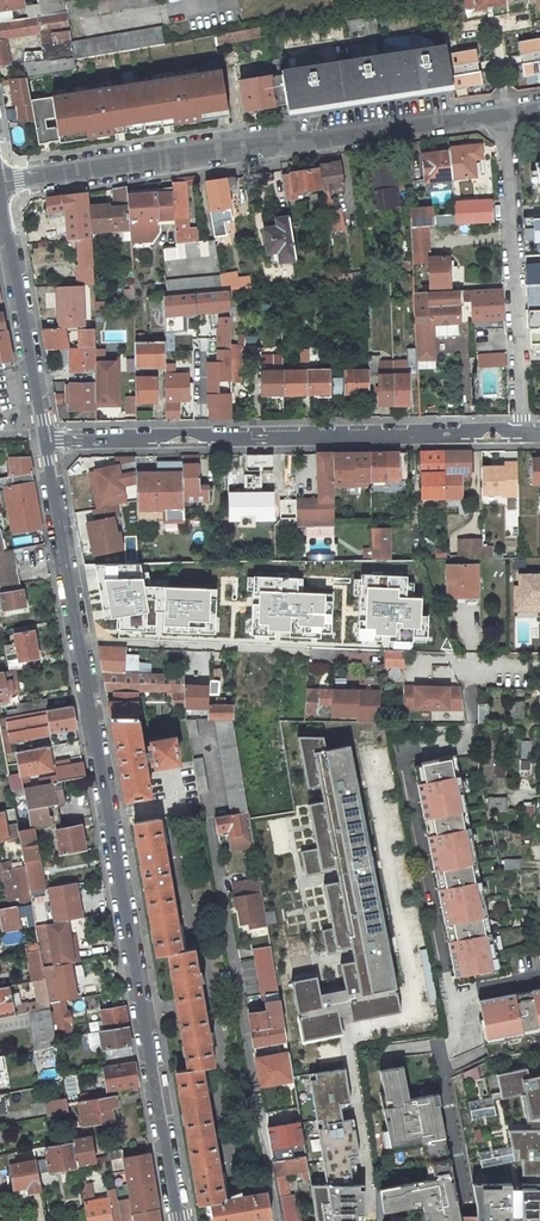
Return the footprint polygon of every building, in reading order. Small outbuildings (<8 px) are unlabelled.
[(10,9),(24,7),(23,0),(0,0),(0,11),(10,9)] [(66,11),(65,1),(65,0),(41,0),(41,4),(27,6),(29,17),(66,11)] [(65,1),(66,11),(68,19),(158,3),(157,0),(71,0),(65,1)] [(465,9),(474,8),(473,0),(463,0),(465,9)] [(474,8),(475,11),(504,6),(503,0),(473,0),(474,8)] [(11,20),(10,9),(0,11),(0,22),(11,20)] [(0,22),(0,66),(10,65),(4,37),(40,31),(43,52),(25,54),(24,64),(27,77),(75,69),(74,60),(71,42),(68,19),(66,11),(29,17),(11,20),(0,22)] [(273,25),(252,29),(254,38),(275,34),(273,25)] [(162,27),(71,42),(74,60),(165,44),(162,27)] [(252,29),(215,35),(217,45),(254,38),(252,29)] [(518,37),(520,52),(539,48),(539,32),(518,37)] [(287,104),(288,114),(453,89),(445,45),(433,46),(432,40),(420,36),(412,35),(411,35),(409,49),(384,44),(385,54),(378,55),(376,44),(351,44),(353,59),(322,64),(319,49),(316,50),(295,57),(297,67),(281,70),(282,75),(287,104)] [(384,38),(384,44),(409,49),(411,35),(384,38)] [(480,58),(477,47),(450,52),(452,63),(480,58)] [(521,59),(525,77),(539,75),(539,55),(521,59)] [(482,66),(454,71),(456,87),(485,82),(482,66)] [(221,70),(80,93),(86,132),(87,136),(126,131),(125,126),(161,120),(162,125),(199,119),(199,115),(214,112),(215,117),(228,114),(221,70)] [(287,104),(282,75),(259,78),(253,79),(240,81),(245,111),(258,109),(264,108),(287,104)] [(21,120),(34,119),(32,106),(27,77),(11,78),(15,104),(20,103),(21,120)] [(53,102),(32,106),(34,119),(39,143),(59,140),(58,136),(86,132),(80,93),(52,98),(53,102)] [(215,117),(214,112),(199,115),(199,119),(199,120),(215,118),(215,117)] [(162,126),(162,125),(161,120),(125,126),(126,131),(126,132),(162,126)] [(86,132),(58,136),(59,140),(59,142),(87,138),(87,136),(86,132)] [(482,158),(480,145),(448,148),(449,152),(452,179),(481,176),(479,158),(482,158)] [(452,179),(449,152),(423,155),(425,182),(452,179)] [(329,188),(343,186),(339,163),(320,166),(326,207),(334,206),(333,199),(331,199),(329,188)] [(371,209),(397,205),(392,164),(365,168),(371,209)] [(322,189),(319,168),(282,174),(287,201),(298,199),(297,193),(322,189)] [(227,221),(233,220),(228,190),(236,189),(234,178),(205,182),(214,237),(229,234),(227,221)] [(197,228),(188,229),(185,182),(172,183),(172,187),(174,219),(176,244),(198,242),(197,228)] [(113,189),(114,208),(110,208),(110,207),(108,205),(89,207),(90,232),(130,229),(128,196),(127,187),(113,189)] [(157,220),(174,219),(172,187),(154,189),(155,193),(128,196),(130,229),(130,231),(130,234),(156,232),(157,220)] [(89,207),(88,192),(65,196),(68,240),(78,239),(91,238),(90,232),(89,207)] [(494,222),(493,200),(455,202),(456,213),(457,224),(494,222)] [(341,216),(340,208),(327,210),(328,218),(341,216)] [(434,225),(433,208),(409,210),(410,227),(427,226),(434,225)] [(444,225),(457,224),(456,213),(443,214),(444,225)] [(436,225),(444,225),(443,214),(435,215),(436,225)] [(330,232),(345,230),(343,216),(341,216),(328,218),(330,232)] [(296,259),(289,217),(271,220),(272,228),(263,230),(269,263),(296,259)] [(429,252),(427,226),(410,227),(411,254),(412,263),(429,262),(430,288),(451,287),(450,277),(450,267),(449,258),(430,259),(430,252),(429,252)] [(82,285),(94,285),(91,238),(78,239),(80,265),(77,265),(78,286),(82,285)] [(217,255),(215,240),(198,242),(176,244),(176,247),(164,248),(165,260),(217,255)] [(525,267),(528,310),(539,310),(539,266),(525,267)] [(239,288),(237,272),(220,275),(220,276),(223,291),(230,291),(239,288)] [(223,291),(220,276),(166,281),(168,296),(223,291)] [(378,285),(377,277),(368,278),(368,286),(378,285)] [(84,327),(82,285),(78,286),(76,286),(58,286),(60,328),(63,328),(80,327),(84,327)] [(124,301),(134,300),(133,285),(130,285),(130,290),(123,290),(124,301)] [(502,288),(470,290),(470,302),(471,325),(504,324),(502,288)] [(413,293),(415,325),(430,324),(459,322),(458,302),(470,302),(470,290),(413,293)] [(231,345),(230,310),(230,291),(223,291),(168,296),(164,296),(165,329),(165,332),(218,327),(218,362),(207,362),(208,420),(231,420),(231,382),(231,358),(231,345)] [(165,329),(164,296),(149,297),(150,329),(165,329)] [(528,310),(529,327),(539,327),(539,310),(528,310)] [(416,341),(431,340),(430,324),(415,325),(416,341)] [(94,346),(93,330),(84,330),(84,327),(80,327),(81,346),(94,346)] [(67,348),(63,328),(60,328),(42,329),(46,350),(61,350),(67,349),(67,348)] [(11,354),(6,330),(5,330),(0,331),(0,356),(11,354)] [(189,383),(189,373),(175,373),(175,363),(167,363),(167,361),(178,360),(178,357),(196,357),(196,348),(189,348),(189,341),(165,340),(165,341),(166,366),(165,366),(165,401),(166,421),(181,421),(181,415),(179,415),(179,401),(193,400),(193,383),(189,383)] [(433,350),(432,340),(431,340),(416,341),(417,349),(417,351),(433,350)] [(166,366),(165,341),(135,342),(135,367),(165,366),(166,366)] [(243,358),(243,350),(241,345),(231,345),(231,358),(241,358),(243,358)] [(321,361),(322,346),(308,346),(308,349),(300,349),(300,361),(321,361)] [(96,347),(69,348),(69,370),(95,369),(96,363),(96,359),(96,347)] [(61,370),(69,370),(69,348),(67,348),(67,349),(61,350),(61,370)] [(409,375),(418,375),(417,358),(417,351),(417,349),(407,349),(408,375),(409,375)] [(503,351),(476,353),(478,384),(471,384),(472,400),(506,398),(503,351)] [(11,354),(0,356),(0,363),(12,361),(11,354)] [(379,357),(369,357),(369,371),(369,376),(378,376),(379,405),(394,404),(393,376),(393,363),(380,363),(379,357)] [(96,402),(96,406),(119,405),(118,358),(96,359),(96,363),(115,363),(116,401),(96,402)] [(231,382),(242,383),(241,358),(231,358),(231,382)] [(282,372),(282,358),(262,359),(262,372),(282,372)] [(115,363),(96,363),(95,369),(95,376),(95,383),(95,402),(96,402),(116,401),(115,363)] [(331,401),(330,371),(282,372),(283,394),(314,394),(314,402),(331,401)] [(369,376),(369,371),(346,372),(346,393),(369,393),(369,376)] [(283,394),(282,372),(262,372),(261,372),(261,394),(283,394)] [(394,404),(409,404),(409,375),(408,375),(393,376),(394,404)] [(135,402),(156,402),(156,378),(135,378),(135,397),(135,402)] [(343,395),(343,379),(333,379),(333,395),(343,395)] [(95,402),(95,383),(70,383),(70,384),(70,405),(70,410),(96,410),(96,406),(96,402),(95,402)] [(56,405),(62,404),(62,394),(54,394),(56,405)] [(135,397),(126,397),(126,414),(136,414),(135,402),(135,397)] [(115,414),(115,406),(100,407),(101,415),(115,414)] [(136,410),(136,418),(150,418),(150,410),(136,410)] [(509,451),(482,451),(482,471),(490,471),(509,471),(509,451)] [(370,481),(408,481),(407,452),(370,453),(370,481)] [(422,482),(445,481),(444,452),(421,452),(422,462),(422,473),(422,482)] [(444,452),(445,481),(445,497),(462,497),(461,479),(461,473),(471,473),(471,452),(444,452)] [(297,526),(334,525),(333,486),(333,480),(334,480),(333,453),(317,454),(319,500),(306,500),(296,500),(297,526)] [(343,453),(333,453),(334,480),(333,480),(333,486),(370,486),(370,481),(370,453),(352,453),(352,463),(349,463),(349,460),(343,460),(343,453)] [(262,471),(273,471),(272,454),(261,455),(262,471)] [(208,486),(199,486),(198,455),(182,456),(182,462),(183,501),(208,500),(208,486)] [(136,474),(136,456),(116,456),(118,466),(96,470),(96,472),(102,508),(117,506),(137,502),(136,474)] [(12,477),(32,473),(29,457),(9,458),(11,471),(12,477)] [(157,474),(136,474),(137,502),(137,521),(184,521),(183,501),(182,462),(157,462),(157,474)] [(491,486),(490,471),(482,471),(482,486),(491,486)] [(102,508),(96,472),(90,473),(97,509),(102,508)] [(37,502),(32,473),(12,477),(4,477),(0,478),(0,486),(4,489),(4,490),(7,507),(37,502)] [(274,493),(228,494),(228,521),(239,520),(239,514),(255,514),(255,520),(274,520),(274,519),(274,504),(274,493)] [(12,533),(41,527),(37,502),(7,507),(12,533)] [(274,519),(296,518),(295,503),(274,504),(274,519)] [(92,510),(95,521),(87,523),(93,555),(122,550),(119,534),(116,534),(113,518),(119,517),(117,506),(102,508),(97,509),(92,510)] [(371,552),(372,560),(389,560),(389,530),(371,530),(371,552)] [(471,541),(471,559),(477,559),(482,559),(482,540),(471,541)] [(458,551),(458,559),(471,559),(471,541),(467,541),(467,550),(459,551),(458,551)] [(467,550),(467,541),(458,542),(459,551),(467,550)] [(13,550),(2,552),(0,552),(0,586),(18,584),(13,550)] [(372,560),(371,552),(362,552),(363,561),(372,560)] [(473,586),(478,586),(477,559),(471,559),(458,559),(446,560),(447,586),(451,586),(451,597),(474,597),(473,586)] [(139,565),(95,565),(105,631),(214,633),(217,589),(210,589),(159,586),(144,585),(139,565)] [(520,572),(520,585),(520,602),(539,602),(539,572),(520,572)] [(408,576),(361,574),(359,635),(426,638),(428,616),(421,615),(422,598),(406,598),(408,576)] [(297,578),(254,576),(249,635),(332,639),(332,595),(298,592),(297,578)] [(520,585),(515,585),(515,610),(539,610),(539,602),(520,602),(520,585)] [(24,606),(22,590),(0,594),(3,610),(24,606)] [(25,611),(24,606),(3,610),(4,614),(25,611)] [(28,632),(27,626),(10,629),(11,635),(12,644),(15,643),(13,634),(28,632)] [(30,659),(38,658),(33,631),(28,632),(13,634),(15,643),(12,644),(5,645),(9,670),(31,667),(30,659)] [(123,673),(124,673),(125,648),(98,647),(106,689),(123,673)] [(124,673),(137,673),(138,662),(139,648),(125,648),(124,673)] [(183,650),(169,650),(168,663),(168,676),(184,677),(183,650)] [(404,651),(387,650),(386,666),(404,666),(404,651)] [(168,663),(138,662),(137,673),(168,676),(168,663)] [(15,671),(0,673),(0,702),(7,700),(6,692),(12,690),(10,681),(16,680),(15,671)] [(137,692),(184,692),(184,686),(184,677),(168,676),(137,673),(124,673),(123,673),(106,689),(106,691),(115,691),(137,692)] [(209,687),(209,694),(213,694),(219,695),(219,682),(210,680),(210,681),(209,687)] [(209,687),(184,686),(184,692),(184,694),(185,704),(185,707),(208,708),(208,706),(208,703),(209,698),(209,694),(209,687)] [(460,687),(404,687),(403,708),(463,708),(460,687)] [(332,691),(306,689),(304,717),(309,718),(309,714),(317,714),(318,705),(331,705),(332,691)] [(115,702),(108,702),(110,718),(136,718),(137,692),(115,691),(115,702)] [(356,716),(356,722),(378,722),(379,691),(332,691),(331,705),(331,716),(356,716)] [(539,699),(539,691),(525,691),(525,699),(539,699)] [(175,704),(185,704),(184,694),(174,694),(175,704)] [(47,709),(45,698),(16,704),(18,715),(47,709)] [(211,703),(208,703),(208,706),(208,708),(208,719),(215,719),(233,720),(233,706),(225,706),(225,699),(216,699),(216,706),(211,706),(211,703)] [(523,720),(523,702),(510,701),(510,720),(523,720)] [(72,705),(47,709),(18,715),(0,718),(0,729),(2,743),(8,742),(50,734),(50,732),(76,727),(72,705)] [(488,705),(478,705),(478,725),(483,725),(488,725),(488,705)] [(136,718),(110,718),(113,731),(116,731),(117,740),(114,741),(121,780),(124,780),(126,789),(123,789),(125,801),(150,796),(144,760),(150,759),(151,763),(154,763),(155,767),(178,763),(174,737),(151,741),(150,742),(151,745),(149,746),(148,746),(149,751),(142,752),(136,718)] [(198,735),(196,719),(186,720),(189,737),(198,735)] [(233,720),(215,719),(231,814),(239,813),(239,814),(248,812),(233,720)] [(304,736),(304,725),(284,725),(284,735),(304,736)] [(521,758),(530,758),(531,742),(521,742),(521,758)] [(325,750),(348,868),(348,870),(349,873),(372,992),(396,987),(389,950),(389,949),(390,949),(389,943),(388,944),(388,943),(381,905),(379,897),(374,870),(373,869),(375,869),(374,864),(373,864),(372,863),(358,790),(358,789),(359,789),(358,784),(357,784),(357,783),(350,745),(325,750)] [(50,757),(48,746),(16,751),(20,775),(27,774),(49,771),(47,757),(50,757)] [(456,757),(450,758),(453,776),(459,774),(456,757)] [(199,793),(208,791),(202,758),(193,760),(199,793)] [(416,783),(423,818),(424,818),(427,835),(426,835),(433,871),(434,871),(437,888),(436,889),(443,924),(444,924),(447,940),(446,941),(453,976),(490,969),(487,952),(493,951),(489,932),(484,933),(480,916),(477,899),(483,898),(479,880),(474,881),(470,864),(467,846),(473,845),(469,827),(463,828),(460,811),(457,794),(463,793),(459,774),(453,776),(450,758),(413,765),(417,783),(416,783)] [(84,777),(82,763),(69,765),(68,760),(56,762),(57,767),(55,767),(57,775),(51,776),(52,782),(58,781),(58,782),(60,781),(84,777)] [(496,778),(505,778),(506,760),(496,760),(496,778)] [(530,779),(530,760),(521,760),(521,779),(530,779)] [(27,774),(20,775),(22,788),(23,788),(29,787),(27,774)] [(364,782),(357,783),(357,784),(358,784),(359,789),(358,789),(358,790),(365,789),(364,782)] [(61,785),(53,786),(53,783),(29,787),(23,788),(25,797),(30,828),(32,827),(53,824),(51,816),(49,816),(47,805),(56,804),(64,802),(61,785)] [(13,799),(25,797),(23,788),(22,788),(18,789),(12,790),(13,799)] [(463,793),(457,794),(460,811),(466,810),(463,793)] [(506,810),(506,798),(489,798),(489,810),(506,810)] [(53,824),(59,822),(56,804),(47,805),(49,816),(51,816),(53,824)] [(528,830),(534,830),(532,807),(523,808),(525,831),(528,830)] [(466,810),(460,811),(463,828),(469,827),(466,810)] [(5,826),(2,811),(0,812),(0,841),(19,838),(17,830),(18,830),(17,823),(5,826)] [(239,813),(231,814),(215,817),(217,832),(221,831),(228,830),(229,834),(231,850),(254,846),(248,812),(239,814),(239,813)] [(182,950),(177,925),(176,926),(173,911),(175,911),(166,859),(164,860),(162,845),(163,845),(159,818),(134,823),(136,836),(138,836),(140,848),(138,848),(141,865),(143,865),(145,876),(143,876),(148,903),(149,902),(151,914),(150,914),(153,931),(154,931),(156,942),(154,942),(157,956),(169,954),(171,967),(172,966),(174,978),(173,978),(174,987),(176,987),(177,998),(176,999),(180,1025),(182,1025),(184,1036),(182,1036),(184,1045),(185,1045),(187,1057),(186,1057),(188,1069),(176,1071),(178,1085),(180,1085),(182,1096),(180,1096),(183,1114),(185,1113),(187,1125),(185,1125),(190,1151),(191,1151),(193,1162),(192,1163),(195,1180),(196,1179),(198,1191),(197,1191),(199,1205),(205,1204),(208,1203),(209,1212),(211,1220),(246,1220),(257,1217),(258,1219),(271,1217),(267,1192),(242,1196),(241,1191),(230,1195),(231,1198),(224,1199),(220,1174),(218,1174),(216,1160),(217,1159),(208,1108),(207,1108),(204,1093),(206,1093),(202,1068),(214,1066),(210,1043),(213,1043),(213,1032),(208,1032),(200,983),(205,982),(201,971),(197,972),(193,949),(182,950)] [(85,850),(80,825),(56,830),(60,855),(85,850)] [(24,860),(38,858),(32,827),(30,828),(18,830),(17,830),(19,838),(23,860),(24,860)] [(473,845),(467,846),(470,864),(476,863),(473,845)] [(44,889),(43,887),(42,879),(38,858),(24,860),(30,897),(40,896),(39,890),(43,889),(44,889)] [(521,870),(521,860),(505,860),(505,870),(521,870)] [(379,861),(372,863),(373,864),(374,864),(375,869),(373,869),(374,870),(381,869),(379,861)] [(30,903),(23,867),(10,869),(8,862),(0,863),(0,882),(5,881),(9,907),(30,903)] [(476,863),(470,864),(474,881),(479,880),(476,863)] [(300,887),(316,885),(315,874),(298,876),(300,887)] [(235,896),(261,892),(259,879),(233,884),(235,896)] [(67,920),(81,918),(76,883),(49,888),(55,922),(67,920)] [(261,892),(235,896),(236,908),(239,907),(241,923),(249,922),(250,928),(267,925),(261,892)] [(483,898),(477,899),(480,916),(486,915),(483,898)] [(31,903),(30,903),(9,907),(0,909),(0,914),(4,913),(8,930),(34,925),(35,925),(31,903)] [(486,915),(480,916),(484,933),(489,932),(486,915)] [(35,925),(34,925),(34,926),(38,950),(42,969),(43,969),(70,963),(74,963),(77,962),(73,939),(70,939),(70,935),(67,920),(55,922),(35,925)] [(75,934),(70,935),(70,939),(73,939),(77,962),(79,961),(75,934)] [(394,941),(388,943),(388,944),(389,943),(390,949),(389,949),(389,950),(396,949),(394,941)] [(266,995),(278,993),(270,947),(254,950),(262,995),(266,995)] [(43,969),(42,969),(38,950),(28,952),(32,972),(43,970),(43,969)] [(493,951),(487,952),(490,969),(496,968),(493,951)] [(77,975),(93,972),(90,959),(79,961),(77,962),(74,963),(77,975)] [(316,977),(290,982),(303,1041),(340,1032),(341,1032),(341,1022),(401,1011),(396,987),(372,992),(360,994),(354,961),(340,964),(344,988),(320,992),(316,977)] [(49,1003),(76,999),(70,963),(43,969),(43,970),(45,979),(49,1003)] [(34,981),(45,979),(43,970),(32,972),(34,981)] [(222,989),(232,987),(229,972),(220,973),(222,989)] [(50,1008),(49,1003),(45,979),(34,981),(37,1001),(39,1010),(50,1008)] [(12,1005),(8,986),(0,988),(0,1018),(29,1012),(27,1003),(12,1005)] [(478,999),(486,1037),(503,1033),(504,1039),(522,1035),(521,1030),(539,1026),(539,987),(531,989),(531,990),(514,993),(514,992),(478,999)] [(266,995),(267,1003),(279,1001),(278,993),(266,995)] [(39,1010),(37,1001),(27,1003),(29,1012),(39,1010)] [(268,1011),(249,1014),(251,1030),(283,1025),(279,1001),(267,1003),(268,1011)] [(68,1022),(67,1022),(65,1012),(66,1012),(64,1003),(54,1005),(55,1011),(51,1012),(53,1025),(57,1024),(59,1033),(70,1031),(68,1022)] [(105,1030),(128,1026),(125,1007),(119,1008),(111,1009),(101,1011),(103,1021),(105,1030)] [(50,1008),(39,1010),(29,1012),(0,1018),(0,1031),(31,1026),(35,1050),(56,1046),(53,1025),(50,1008)] [(286,1038),(283,1025),(251,1030),(254,1044),(286,1038)] [(131,1044),(128,1026),(105,1030),(100,1031),(99,1031),(102,1046),(103,1049),(131,1044)] [(521,1030),(522,1035),(539,1032),(539,1026),(521,1030)] [(90,1048),(102,1046),(99,1031),(87,1033),(90,1048)] [(503,1033),(486,1037),(487,1042),(504,1039),(503,1033)] [(292,1076),(288,1053),(256,1059),(261,1084),(293,1078),(292,1076)] [(138,1085),(134,1061),(104,1067),(107,1090),(123,1088),(122,1084),(125,1083),(126,1087),(138,1085)] [(379,1071),(385,1100),(391,1099),(392,1106),(386,1107),(382,1108),(390,1148),(427,1141),(428,1146),(434,1179),(429,1180),(379,1189),(383,1212),(415,1206),(414,1200),(423,1199),(424,1205),(425,1212),(430,1211),(431,1220),(476,1220),(476,1215),(470,1215),(465,1215),(461,1215),(457,1198),(458,1198),(450,1159),(449,1159),(445,1137),(446,1137),(437,1094),(409,1100),(402,1067),(379,1071)] [(480,1080),(477,1067),(463,1073),(465,1083),(480,1080)] [(529,1077),(527,1068),(496,1074),(500,1092),(510,1090),(511,1096),(521,1095),(526,1118),(539,1115),(539,1075),(529,1077)] [(58,1079),(56,1069),(48,1071),(50,1081),(58,1079)] [(345,1069),(310,1073),(326,1184),(310,1184),(315,1220),(365,1220),(365,1184),(353,1183),(348,1156),(360,1154),(353,1118),(343,1119),(340,1103),(350,1101),(345,1069)] [(92,1092),(93,1099),(103,1097),(102,1090),(92,1092)] [(93,1099),(92,1092),(82,1094),(78,1098),(79,1101),(93,1099)] [(118,1106),(116,1095),(103,1097),(93,1099),(79,1101),(79,1102),(83,1125),(113,1121),(111,1107),(118,1106)] [(472,1120),(496,1116),(492,1098),(469,1102),(472,1120)] [(65,1100),(46,1103),(49,1116),(67,1113),(65,1100)] [(269,1129),(282,1126),(279,1110),(265,1113),(269,1129)] [(95,1163),(94,1159),(90,1135),(78,1138),(77,1130),(72,1131),(73,1141),(77,1166),(95,1163)] [(508,1130),(511,1147),(514,1160),(522,1160),(522,1176),(539,1176),(539,1130),(508,1130)] [(306,1157),(304,1149),(302,1134),(295,1135),(295,1141),(298,1141),(299,1144),(272,1149),(274,1162),(306,1157)] [(77,1166),(73,1141),(45,1147),(47,1158),(35,1161),(37,1174),(77,1166)] [(428,1146),(422,1147),(429,1180),(434,1179),(428,1146)] [(479,1153),(482,1168),(501,1164),(514,1161),(514,1160),(511,1147),(479,1153)] [(121,1158),(122,1158),(121,1150),(107,1152),(108,1156),(109,1161),(110,1160),(116,1159),(121,1158)] [(149,1152),(124,1157),(124,1158),(122,1158),(121,1158),(122,1163),(125,1162),(134,1220),(160,1220),(149,1152)] [(274,1162),(276,1175),(284,1220),(298,1220),(294,1194),(289,1195),(287,1181),(284,1181),(283,1174),(301,1171),(303,1180),(309,1179),(306,1157),(274,1162)] [(123,1219),(125,1218),(117,1164),(116,1159),(110,1160),(115,1190),(120,1219),(123,1219)] [(29,1192),(40,1190),(37,1174),(35,1161),(9,1165),(13,1190),(24,1187),(27,1187),(29,1192)] [(472,1188),(475,1203),(476,1215),(476,1220),(511,1220),(511,1205),(511,1183),(471,1184),(472,1188)] [(522,1183),(522,1220),(539,1220),(539,1183),(522,1183)] [(83,1199),(89,1198),(87,1184),(81,1185),(83,1199)] [(120,1219),(115,1190),(107,1191),(108,1198),(84,1202),(86,1214),(87,1220),(121,1220),(120,1219)]
